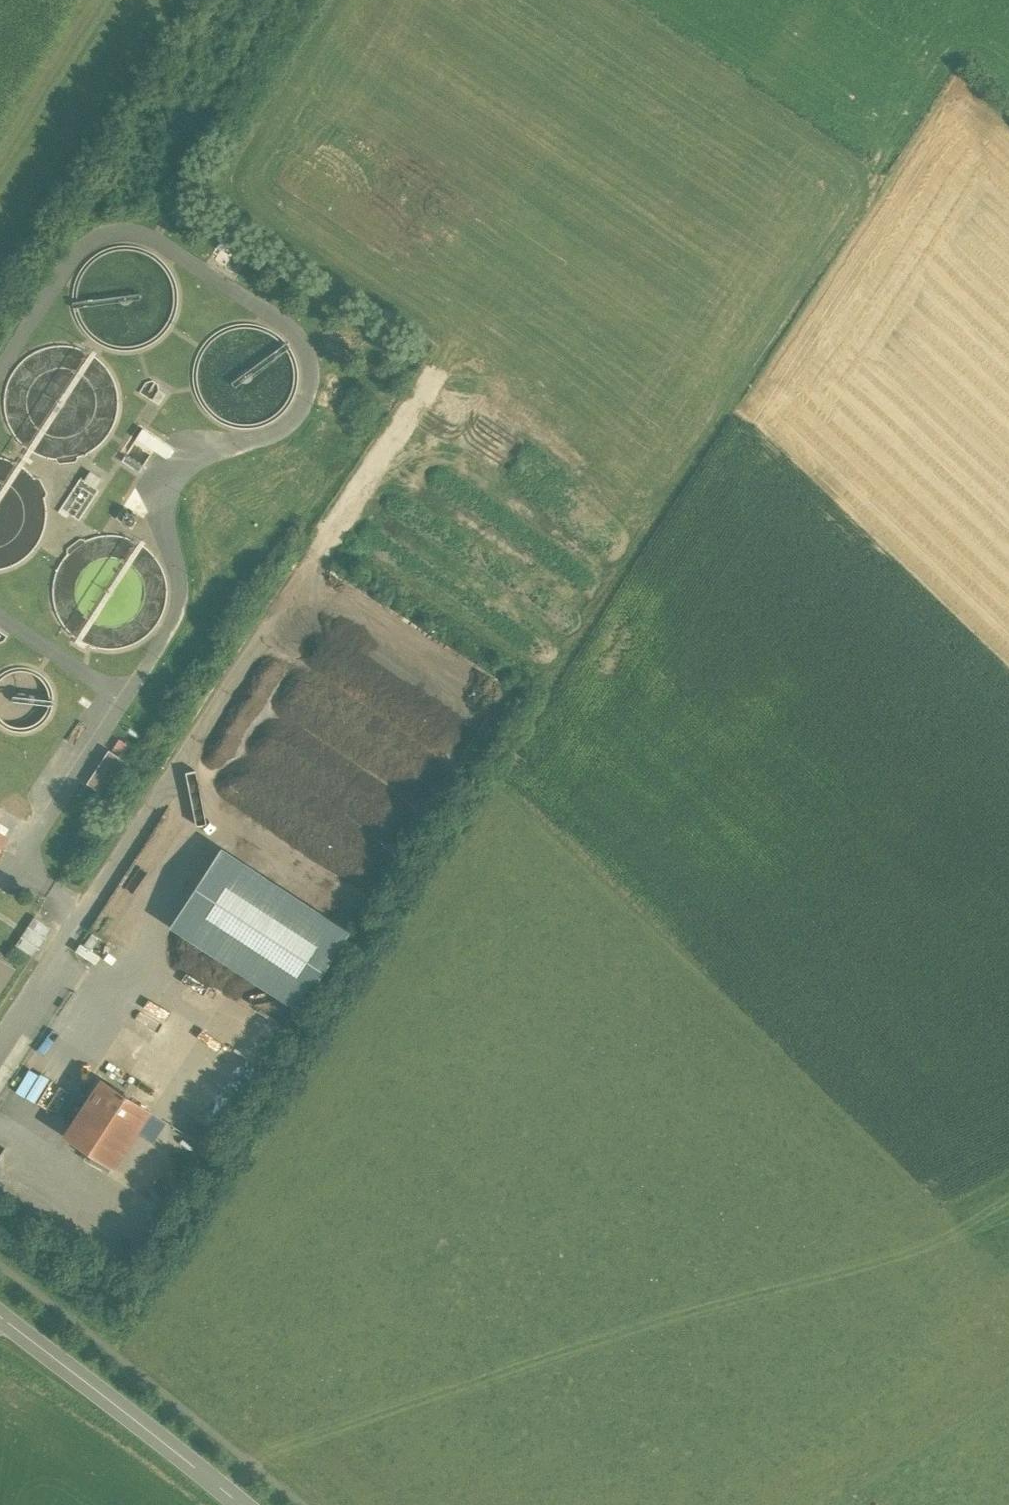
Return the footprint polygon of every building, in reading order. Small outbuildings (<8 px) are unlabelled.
[(102,478),(91,471),(85,480),(96,487),(102,478)] [(130,762),(110,749),(88,783),(108,796),(130,762)] [(346,932),(224,852),(177,924),(188,931),(299,1003),(346,932)] [(35,916),(17,944),(35,956),(54,928),(35,916)] [(76,951),(95,963),(100,956),(92,951),(100,938),(92,934),(85,946),(81,943),(76,951)] [(18,966),(0,954),(0,994),(18,966)] [(130,1009),(123,1017),(129,1022),(136,1014),(130,1009)] [(73,1126),(69,1133),(96,1151),(92,1158),(111,1170),(150,1111),(147,1109),(103,1081),(95,1093),(89,1103),(73,1126)]
